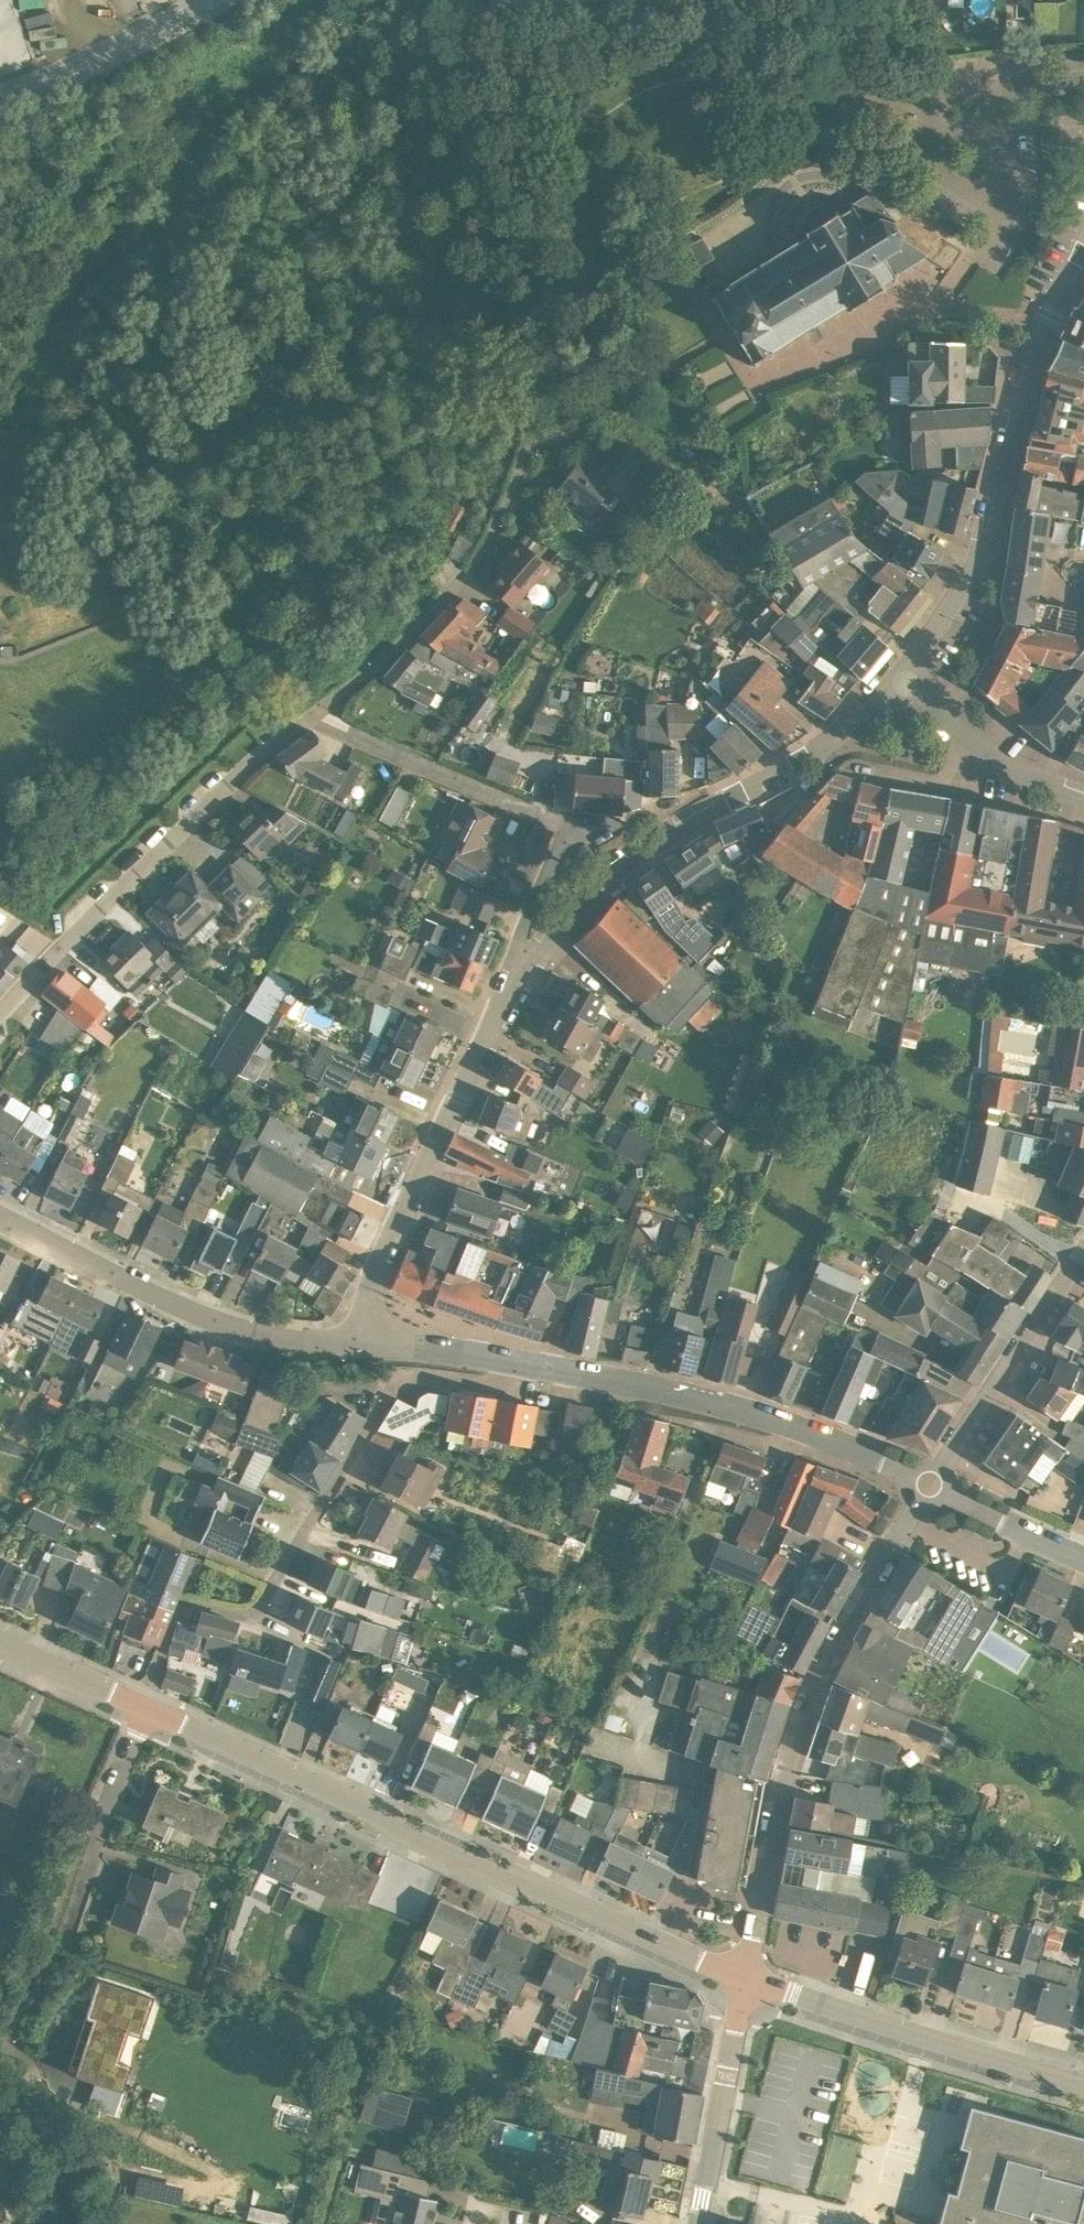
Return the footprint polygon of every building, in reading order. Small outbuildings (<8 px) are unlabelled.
[(898,275),(927,257),(899,238),(904,238),(903,235),(898,235),(893,226),(896,222),(894,220),(893,220),(871,193),(850,206),(850,205),(848,207),(850,211),(837,219),(835,217),(836,213),(833,212),(832,217),(807,233),(802,231),(801,234),(806,236),(807,238),(794,246),(792,243),(790,244),(792,247),(778,255),(776,253),(774,254),(776,257),(762,265),(761,262),(758,264),(760,267),(747,275),(745,272),(742,273),(744,276),(729,286),(727,283),(724,285),(726,288),(714,295),(712,292),(709,294),(711,297),(708,299),(710,302),(712,300),(723,316),(722,316),(740,345),(741,345),(751,362),(748,364),(750,366),(753,365),(755,367),(757,366),(755,363),(768,355),(770,358),(772,356),(770,354),(786,344),(788,347),(790,345),(788,342),(802,334),(804,337),(806,335),(805,332),(818,324),(820,327),(822,326),(821,323),(833,315),(835,318),(838,316),(836,313),(849,305),(850,307),(849,312),(852,313),(853,308),(878,292),(883,293),(884,290),(879,289),(878,287),(891,279),(894,283),(896,282),(894,278),(898,275)] [(687,246),(698,268),(714,259),(702,238),(687,246)] [(1063,340),(1083,349),(1083,314),(1076,309),(1063,340)] [(1063,340),(1047,370),(1083,381),(1083,349),(1063,340)] [(962,364),(977,364),(977,345),(963,345),(963,344),(929,342),(929,343),(920,343),(907,344),(907,405),(930,405),(930,403),(994,404),(996,388),(962,388),(962,364)] [(1047,370),(1042,389),(1043,390),(1038,409),(1083,420),(1083,381),(1047,370)] [(1038,409),(1033,429),(1031,428),(1026,448),(1059,453),(1071,455),(1076,439),(1083,441),(1083,420),(1038,409)] [(988,441),(990,410),(934,412),(934,411),(908,412),(913,469),(938,467),(936,446),(988,441)] [(629,504),(640,489),(651,474),(616,438),(611,445),(619,450),(613,460),(605,454),(601,461),(606,465),(596,478),(579,465),(560,489),(590,512),(600,498),(608,503),(615,493),(629,504)] [(1026,448),(1021,475),(1040,478),(1053,480),(1059,453),(1026,448)] [(1077,456),(1072,483),(1083,485),(1083,457),(1077,456)] [(974,489),(951,484),(933,480),(927,508),(908,504),(873,472),(865,473),(854,480),(890,514),(906,520),(929,528),(962,537),(975,489),(974,489)] [(1038,485),(1040,478),(1021,475),(1014,509),(1044,514),(1049,487),(1038,485)] [(1046,515),(1083,522),(1083,495),(1049,487),(1044,514),(1046,515)] [(920,589),(893,568),(855,539),(853,537),(829,497),(767,535),(801,587),(812,581),(820,589),(821,588),(843,607),(852,598),(867,584),(876,592),(868,602),(867,611),(896,634),(927,595),(920,589)] [(1083,641),(1083,614),(1060,609),(1060,607),(1033,602),(1046,515),(1044,514),(1014,509),(1005,573),(1002,599),(1004,622),(1006,623),(1029,626),(1029,628),(1083,641)] [(897,561),(893,568),(920,589),(926,578),(927,579),(941,553),(901,530),(906,520),(890,514),(880,534),(900,546),(893,559),(897,561)] [(546,567),(537,559),(520,544),(498,570),(502,575),(491,588),(512,607),(546,567)] [(810,630),(806,633),(859,679),(886,646),(843,607),(821,588),(820,589),(797,616),(802,621),(801,622),(810,630)] [(459,645),(487,615),(464,600),(454,610),(450,607),(421,638),(435,651),(436,652),(458,664),(491,681),(500,668),(459,645)] [(803,675),(812,682),(797,701),(824,719),(855,683),(818,647),(771,601),(751,624),(764,636),(771,629),(805,662),(806,661),(810,664),(803,675)] [(499,624),(523,640),(533,626),(508,610),(499,624)] [(1020,671),(1025,661),(1067,668),(1083,648),(1083,641),(1029,628),(1006,623),(990,654),(999,660),(1020,671)] [(1067,668),(1048,690),(1072,708),(1083,693),(1083,691),(1083,648),(1067,668)] [(424,687),(410,681),(424,665),(407,651),(384,678),(400,692),(416,700),(412,708),(423,713),(427,705),(427,706),(436,688),(426,683),(424,687)] [(458,664),(436,652),(435,651),(429,661),(451,675),(458,664)] [(1020,671),(999,660),(990,654),(972,686),(1001,710),(1011,689),(1005,684),(1020,671)] [(773,748),(795,722),(772,702),(788,684),(765,665),(728,708),(756,733),(773,748)] [(1083,725),(1083,691),(1083,693),(1072,708),(1048,690),(1018,724),(1034,737),(1063,761),(1083,725)] [(483,695),(463,724),(475,733),(494,703),(483,695)] [(647,750),(645,797),(678,796),(678,750),(669,750),(669,739),(702,738),(701,709),(652,704),(646,704),(647,750)] [(537,710),(533,727),(553,731),(556,715),(537,710)] [(713,749),(707,755),(708,786),(730,775),(734,772),(735,773),(744,765),(746,767),(760,754),(733,725),(731,727),(720,716),(708,728),(718,739),(710,747),(713,749)] [(1063,761),(1083,771),(1083,725),(1063,761)] [(317,759),(327,752),(312,731),(277,757),(292,778),(294,777),(332,797),(333,795),(342,800),(361,769),(344,760),(338,770),(317,759)] [(487,774),(511,783),(520,757),(496,749),(487,774)] [(641,782),(640,782),(642,762),(625,760),(624,779),(575,775),(578,755),(567,754),(564,774),(556,774),(553,809),(622,815),(622,812),(639,809),(641,782)] [(869,863),(888,790),(832,775),(785,825),(784,825),(774,837),(762,852),(853,909),(863,880),(867,863),(869,863)] [(393,827),(411,793),(395,785),(378,818),(393,827)] [(888,921),(897,888),(913,821),(946,828),(952,801),(888,790),(869,863),(866,876),(821,988),(810,1016),(847,1030),(859,1001),(905,1020),(916,960),(915,959),(921,931),(890,922),(888,921)] [(952,801),(946,828),(941,849),(978,855),(981,834),(976,833),(980,806),(952,801)] [(444,836),(460,844),(448,867),(478,883),(489,861),(480,856),(482,852),(483,852),(498,822),(460,803),(444,836)] [(255,808),(232,831),(259,858),(281,837),(288,844),(308,824),(274,806),(263,817),(255,808)] [(931,882),(928,895),(924,916),(921,931),(915,959),(916,960),(988,973),(991,929),(1006,932),(1013,899),(1012,898),(1018,857),(1025,815),(980,806),(976,833),(981,834),(978,855),(941,849),(934,882),(931,882)] [(769,862),(762,852),(774,837),(770,830),(764,833),(754,808),(714,824),(718,833),(703,843),(699,838),(664,861),(681,886),(716,863),(711,855),(725,845),(724,843),(740,836),(749,858),(752,855),(762,868),(769,862)] [(346,809),(333,833),(342,839),(356,815),(346,809)] [(1025,815),(1018,857),(1012,898),(1026,900),(1041,903),(1054,820),(1025,815)] [(553,832),(535,824),(524,850),(522,857),(539,865),(553,832)] [(261,898),(230,867),(207,889),(190,872),(148,913),(180,946),(222,906),(237,921),(261,898)] [(664,930),(688,954),(697,963),(718,942),(698,922),(691,929),(684,921),(678,907),(653,869),(632,883),(664,930)] [(1026,900),(1012,898),(1013,899),(1006,932),(1083,947),(1083,874),(1081,874),(1074,909),(1041,903),(1026,900)] [(474,888),(464,913),(489,924),(499,899),(474,888)] [(637,917),(644,910),(631,892),(622,902),(618,899),(573,945),(662,1029),(677,1032),(687,1022),(708,999),(725,980),(718,976),(697,963),(688,954),(682,960),(637,917)] [(423,939),(427,941),(481,965),(485,966),(497,939),(460,923),(456,933),(422,918),(414,935),(423,939)] [(186,971),(177,961),(154,938),(144,948),(128,932),(100,960),(136,996),(162,970),(175,983),(186,971)] [(718,942),(697,963),(718,976),(724,969),(713,959),(716,957),(720,961),(735,943),(724,935),(718,942)] [(25,963),(0,941),(0,993),(25,963)] [(470,991),(472,986),(481,965),(427,941),(423,950),(407,943),(400,959),(387,953),(379,969),(404,980),(410,967),(447,984),(448,982),(470,991)] [(44,994),(60,1006),(83,1024),(112,1046),(118,1040),(98,1024),(90,1019),(100,1005),(108,1012),(121,996),(97,977),(96,978),(97,978),(87,991),(61,971),(44,994)] [(271,1025),(279,1012),(290,994),(294,986),(269,971),(246,1010),(271,1025)] [(350,992),(362,998),(386,1009),(393,992),(357,976),(350,992)] [(566,997),(560,1008),(620,1041),(617,1046),(633,1055),(643,1039),(596,1012),(603,1000),(573,983),(571,987),(569,987),(568,988),(567,988),(565,993),(565,994),(566,997)] [(719,1010),(708,999),(687,1022),(698,1032),(719,1010)] [(73,1041),(83,1024),(60,1006),(48,1025),(73,1041)] [(566,1048),(564,1051),(578,1059),(580,1055),(590,1060),(599,1044),(596,1043),(600,1035),(610,1041),(609,1044),(616,1047),(617,1046),(620,1041),(560,1008),(552,1021),(549,1019),(542,1031),(545,1033),(544,1035),(566,1048)] [(226,1041),(210,1067),(232,1081),(249,1055),(268,1023),(245,1010),(226,1041)] [(394,1043),(425,1059),(439,1030),(408,1015),(407,1016),(400,1012),(394,1025),(388,1022),(380,1037),(394,1044),(394,1043)] [(1036,1083),(1050,1086),(1050,1085),(1074,1089),(1074,1090),(1083,1092),(1083,1028),(1075,1027),(1053,1023),(1047,1055),(1054,1056),(1051,1071),(1038,1069),(1036,1083)] [(329,1066),(353,1078),(374,1088),(381,1073),(411,1088),(425,1059),(394,1043),(394,1044),(380,1037),(367,1065),(360,1062),(337,1050),(329,1066)] [(254,1048),(242,1067),(257,1076),(269,1057),(254,1048)] [(540,1078),(508,1058),(495,1078),(521,1094),(545,1109),(566,1121),(569,1116),(564,1112),(568,1105),(536,1085),(540,1078)] [(344,1096),(353,1078),(329,1066),(327,1065),(318,1083),(344,1096)] [(567,1067),(557,1083),(584,1100),(594,1084),(567,1067)] [(966,1097),(980,1100),(985,1075),(971,1072),(966,1097)] [(979,1106),(998,1109),(1035,1116),(1042,1117),(1054,1119),(1083,1125),(1083,1092),(1074,1090),(1074,1089),(1050,1085),(1050,1086),(1036,1083),(999,1077),(986,1075),(985,1075),(980,1100),(979,1106)] [(74,1106),(70,1114),(58,1137),(72,1144),(84,1121),(93,1101),(80,1094),(74,1106)] [(540,1120),(545,1109),(521,1094),(516,1104),(489,1094),(478,1123),(523,1140),(532,1117),(540,1120)] [(358,1115),(350,1131),(383,1146),(398,1116),(358,1096),(351,1111),(358,1115)] [(58,1137),(70,1114),(74,1106),(61,1100),(45,1131),(58,1137)] [(976,1122),(995,1126),(998,1109),(979,1106),(976,1122)] [(11,1141),(20,1126),(22,1123),(0,1109),(0,1159),(11,1141)] [(1054,1119),(1042,1117),(1035,1116),(1031,1134),(1049,1139),(1049,1138),(1057,1140),(1076,1144),(1083,1146),(1083,1125),(1054,1119)] [(273,1119),(260,1141),(328,1179),(336,1162),(369,1177),(383,1146),(350,1131),(343,1147),(326,1138),(319,1152),(312,1149),(316,1141),(273,1119)] [(976,1122),(971,1121),(956,1185),(986,1195),(1002,1128),(995,1126),(976,1122)] [(11,1141),(0,1159),(0,1171),(20,1183),(36,1156),(45,1141),(20,1126),(11,1141)] [(628,1127),(617,1150),(643,1163),(654,1140),(628,1127)] [(246,1133),(225,1174),(271,1203),(286,1213),(295,1219),(310,1188),(328,1197),(315,1224),(319,1225),(317,1232),(328,1238),(332,1230),(366,1247),(379,1223),(346,1206),(353,1192),(328,1179),(260,1141),(246,1133)] [(504,1159),(475,1144),(455,1134),(446,1153),(496,1178),(493,1183),(503,1186),(529,1194),(530,1194),(553,1201),(567,1167),(525,1150),(517,1171),(501,1166),(504,1159)] [(1057,1140),(1049,1138),(1049,1139),(1046,1154),(1064,1158),(1066,1150),(1072,1150),(1057,1186),(1083,1197),(1083,1146),(1076,1144),(1057,1140)] [(67,1148),(53,1176),(44,1195),(71,1209),(87,1176),(79,1173),(86,1158),(67,1148)] [(118,1183),(109,1203),(99,1223),(126,1236),(140,1209),(148,1213),(154,1200),(124,1186),(136,1162),(119,1154),(107,1178),(118,1183)] [(156,1217),(152,1225),(142,1244),(172,1259),(186,1231),(185,1231),(188,1225),(198,1230),(217,1192),(199,1184),(185,1213),(163,1202),(156,1217)] [(530,1194),(529,1194),(503,1186),(498,1205),(456,1191),(446,1220),(490,1235),(500,1206),(523,1214),(530,1194)] [(206,1276),(211,1267),(233,1278),(259,1226),(267,1210),(250,1201),(232,1237),(211,1227),(190,1268),(206,1276)] [(281,1223),(286,1213),(270,1204),(267,1210),(259,1226),(271,1232),(269,1237),(268,1236),(253,1268),(279,1281),(297,1245),(282,1238),(288,1226),(281,1223)] [(958,1266),(974,1245),(980,1237),(979,1236),(926,1214),(907,1243),(934,1255),(958,1266)] [(992,1217),(979,1236),(980,1237),(974,1245),(1001,1262),(1001,1261),(1018,1234),(992,1217)] [(299,1245),(318,1256),(313,1265),(295,1253),(289,1264),(282,1275),(295,1282),(301,1271),(325,1286),(312,1306),(328,1316),(350,1280),(352,1281),(356,1274),(339,1264),(347,1251),(328,1239),(328,1238),(317,1232),(316,1232),(308,1227),(299,1245)] [(431,1306),(446,1271),(453,1275),(466,1241),(430,1227),(423,1244),(436,1249),(430,1263),(426,1261),(428,1258),(408,1250),(403,1261),(391,1288),(418,1300),(418,1301),(419,1301),(420,1301),(424,1303),(425,1304),(425,1303),(431,1306)] [(467,1241),(466,1241),(453,1275),(446,1271),(431,1306),(494,1328),(502,1307),(513,1311),(530,1274),(503,1263),(489,1303),(484,1301),(489,1287),(473,1280),(486,1248),(467,1241)] [(875,1258),(889,1267),(917,1281),(1006,1339),(1025,1310),(988,1286),(979,1300),(955,1284),(964,1270),(958,1266),(934,1255),(927,1267),(905,1253),(885,1242),(875,1258)] [(958,1266),(964,1270),(988,1286),(1025,1310),(1028,1312),(1050,1277),(1033,1266),(1032,1268),(1022,1261),(1016,1270),(1013,1267),(1012,1268),(1001,1261),(1001,1262),(974,1245),(958,1266)] [(3,1291),(18,1261),(0,1252),(0,1290),(3,1291)] [(672,1330),(662,1366),(691,1374),(701,1338),(700,1338),(703,1329),(717,1333),(724,1308),(727,1296),(725,1296),(735,1261),(715,1255),(697,1318),(677,1312),(672,1330)] [(534,1265),(530,1274),(513,1311),(502,1307),(494,1328),(495,1328),(538,1341),(553,1295),(578,1303),(581,1293),(579,1293),(583,1278),(534,1265)] [(56,1332),(77,1289),(50,1276),(34,1309),(21,1303),(10,1326),(24,1332),(31,1319),(56,1332)] [(811,1277),(807,1286),(799,1304),(827,1316),(841,1323),(853,1296),(811,1277)] [(786,1336),(799,1304),(807,1286),(789,1278),(767,1328),(786,1336)] [(1006,1339),(917,1281),(897,1313),(925,1331),(930,1324),(966,1347),(952,1370),(876,1333),(874,1337),(857,1328),(850,1344),(873,1356),(921,1379),(962,1398),(971,1382),(976,1385),(1006,1339)] [(82,1344),(76,1357),(90,1363),(101,1341),(88,1335),(91,1329),(104,1302),(77,1289),(56,1332),(82,1344)] [(594,1358),(599,1337),(608,1300),(581,1293),(578,1303),(566,1351),(594,1358)] [(727,1296),(724,1308),(717,1333),(704,1378),(733,1386),(736,1373),(749,1376),(753,1359),(741,1355),(755,1304),(727,1296)] [(1074,1301),(1051,1337),(1073,1347),(1067,1362),(1083,1369),(1083,1308),(1074,1301)] [(799,1304),(786,1336),(778,1354),(805,1366),(827,1316),(799,1304)] [(102,1363),(122,1372),(129,1358),(142,1364),(159,1329),(126,1313),(102,1363)] [(208,1379),(219,1350),(200,1343),(198,1348),(185,1342),(176,1367),(208,1379)] [(845,1423),(867,1430),(881,1406),(857,1396),(863,1382),(871,1385),(881,1360),(851,1345),(821,1414),(845,1423)] [(621,1363),(644,1368),(649,1353),(631,1349),(624,1348),(621,1363)] [(241,1392),(251,1367),(237,1362),(238,1358),(219,1350),(208,1379),(241,1392)] [(805,1366),(778,1354),(769,1373),(760,1394),(788,1406),(805,1366)] [(1067,1362),(1058,1358),(1048,1383),(1073,1393),(1083,1398),(1083,1369),(1067,1362)] [(54,1377),(48,1390),(67,1399),(73,1386),(54,1377)] [(1026,1399),(1055,1419),(1073,1393),(1048,1383),(1041,1377),(1026,1399)] [(928,1452),(962,1398),(921,1379),(887,1437),(928,1452)] [(244,1422),(275,1433),(287,1398),(257,1386),(244,1422)] [(456,1456),(483,1465),(495,1400),(453,1392),(452,1397),(428,1392),(428,1393),(426,1393),(424,1394),(422,1395),(420,1397),(419,1398),(418,1400),(416,1409),(396,1399),(377,1431),(414,1443),(419,1428),(430,1420),(445,1423),(443,1429),(462,1434),(456,1456)] [(548,1404),(549,1398),(547,1396),(540,1394),(538,1396),(537,1402),(538,1404),(545,1406),(548,1404)] [(495,1400),(483,1465),(519,1477),(521,1461),(506,1459),(509,1443),(528,1447),(531,1433),(555,1437),(560,1413),(535,1408),(535,1407),(495,1400)] [(309,1441),(312,1443),(339,1459),(363,1420),(337,1404),(323,1426),(315,1421),(304,1438),(309,1441)] [(568,1404),(563,1427),(560,1441),(584,1446),(592,1409),(568,1404)] [(219,1407),(211,1427),(233,1435),(241,1416),(219,1407)] [(656,1468),(669,1424),(669,1423),(637,1416),(622,1456),(656,1468)] [(1083,1474),(1083,1443),(1071,1438),(1064,1448),(1021,1418),(988,1465),(1032,1495),(1059,1456),(1083,1474)] [(1071,1438),(1083,1443),(1083,1426),(1066,1419),(1061,1433),(1071,1438)] [(305,1481),(319,1490),(339,1459),(312,1443),(309,1441),(304,1438),(292,1433),(289,1437),(275,1433),(244,1422),(235,1445),(272,1458),(270,1463),(271,1463),(268,1469),(300,1489),(305,1481)] [(759,1494),(744,1488),(750,1474),(757,1477),(764,1458),(722,1443),(708,1482),(742,1494),(733,1519),(746,1523),(753,1508),(759,1494)] [(427,1469),(399,1454),(382,1486),(415,1504),(425,1486),(432,1489),(442,1470),(430,1463),(427,1469)] [(688,1479),(656,1468),(622,1456),(613,1479),(654,1494),(650,1507),(674,1516),(688,1479)] [(789,1520),(813,1466),(797,1459),(789,1479),(774,1513),(789,1520)] [(856,1481),(815,1466),(806,1487),(835,1499),(833,1504),(839,1508),(865,1528),(875,1512),(850,1494),(856,1481)] [(223,1513),(235,1483),(218,1476),(212,1490),(201,1485),(194,1502),(213,1511),(200,1542),(238,1558),(252,1526),(251,1526),(223,1513)] [(809,1565),(824,1573),(838,1547),(822,1539),(821,1541),(817,1540),(833,1504),(835,1499),(806,1487),(790,1525),(783,1544),(813,1557),(809,1565)] [(255,1492),(253,1491),(247,1506),(258,1510),(259,1511),(265,1496),(256,1492),(255,1492)] [(425,1584),(446,1545),(403,1522),(406,1516),(375,1500),(358,1531),(389,1548),(395,1536),(411,1545),(398,1569),(425,1584)] [(59,1530),(64,1515),(35,1506),(31,1521),(59,1530)] [(720,1540),(709,1568),(755,1586),(766,1559),(755,1554),(754,1554),(749,1552),(751,1547),(756,1549),(757,1547),(769,1520),(770,1519),(770,1517),(770,1516),(769,1516),(769,1515),(753,1508),(746,1523),(741,1532),(737,1541),(739,1542),(737,1547),(720,1540)] [(128,1592),(172,1610),(193,1557),(150,1539),(133,1580),(128,1592)] [(838,1547),(824,1573),(818,1583),(807,1602),(832,1616),(859,1571),(858,1571),(864,1560),(847,1551),(839,1547),(838,1547)] [(773,1553),(766,1567),(759,1580),(772,1586),(786,1559),(778,1555),(773,1553)] [(65,1592),(74,1565),(75,1562),(51,1555),(42,1585),(65,1592)] [(962,1661),(951,1654),(982,1604),(983,1605),(984,1604),(905,1555),(886,1584),(886,1583),(871,1609),(863,1624),(913,1648),(951,1667),(956,1659),(962,1662),(962,1661)] [(353,1573),(318,1557),(306,1583),(346,1601),(381,1613),(388,1595),(361,1586),(365,1579),(353,1574),(353,1573)] [(8,1564),(0,1560),(0,1596),(24,1607),(38,1577),(8,1564)] [(65,1592),(81,1599),(68,1625),(100,1640),(116,1606),(125,1588),(103,1578),(74,1565),(65,1592)] [(824,1573),(809,1565),(804,1576),(818,1583),(824,1573)] [(1055,1619),(1061,1605),(1070,1585),(1039,1571),(1034,1583),(1024,1579),(1014,1601),(1055,1619)] [(172,1610),(128,1592),(121,1610),(131,1613),(124,1633),(158,1645),(172,1610)] [(327,1641),(377,1656),(385,1630),(348,1619),(343,1632),(327,1625),(332,1611),(298,1596),(286,1622),(322,1638),(321,1640),(323,1640),(323,1639),(327,1641)] [(763,1653),(782,1663),(802,1673),(828,1624),(808,1614),(789,1604),(780,1620),(747,1602),(728,1638),(763,1653)] [(196,1629),(178,1622),(170,1647),(169,1654),(181,1659),(185,1648),(201,1653),(209,1630),(232,1638),(238,1623),(201,1613),(196,1629)] [(1076,1624),(1060,1616),(1047,1643),(1063,1651),(1076,1624)] [(523,1618),(512,1652),(525,1656),(537,1623),(523,1618)] [(277,1686),(291,1691),(303,1650),(278,1642),(272,1661),(238,1650),(230,1672),(276,1687),(277,1686)] [(891,1690),(903,1668),(853,1642),(833,1679),(883,1704),(886,1705),(946,1729),(955,1713),(925,1701),(923,1705),(891,1690)] [(304,1695),(322,1703),(339,1663),(321,1655),(304,1695)] [(711,1680),(724,1684),(767,1697),(788,1704),(799,1678),(767,1665),(766,1667),(756,1662),(753,1669),(743,1664),(741,1667),(720,1661),(711,1680)] [(188,1695),(194,1679),(167,1670),(161,1685),(188,1695)] [(759,1783),(763,1784),(764,1782),(788,1704),(767,1697),(724,1684),(711,1680),(699,1676),(698,1681),(667,1671),(658,1701),(696,1712),(693,1723),(678,1718),(668,1750),(707,1763),(707,1765),(715,1768),(760,1782),(759,1783)] [(886,1705),(883,1704),(852,1693),(832,1685),(818,1722),(856,1733),(859,1721),(870,1724),(873,1717),(940,1744),(946,1729),(886,1705)] [(281,1741),(303,1749),(319,1706),(297,1698),(281,1741)] [(330,1734),(329,1736),(358,1750),(371,1721),(328,1701),(315,1727),(330,1734)] [(438,1726),(425,1720),(406,1760),(419,1766),(410,1786),(433,1797),(453,1753),(430,1742),(438,1726)] [(371,1721),(358,1750),(387,1763),(400,1734),(371,1721)] [(849,1752),(856,1733),(818,1722),(800,1776),(835,1782),(888,1790),(898,1792),(901,1768),(891,1765),(849,1752)] [(849,1752),(891,1765),(897,1746),(856,1733),(849,1752)] [(13,1801),(28,1770),(35,1773),(43,1756),(27,1748),(27,1747),(0,1735),(0,1795),(13,1801)] [(475,1763),(453,1753),(433,1797),(456,1807),(465,1787),(477,1792),(493,1758),(480,1752),(475,1763)] [(480,1818),(503,1829),(523,1785),(528,1774),(527,1773),(522,1784),(501,1774),(505,1764),(493,1758),(477,1792),(489,1798),(480,1818)] [(694,1835),(687,1875),(686,1876),(709,1880),(708,1886),(734,1890),(735,1885),(745,1887),(762,1790),(763,1784),(759,1783),(760,1782),(715,1768),(714,1775),(712,1784),(704,1781),(702,1791),(699,1808),(694,1835)] [(616,1806),(634,1809),(639,1780),(621,1777),(616,1806)] [(634,1809),(652,1812),(657,1783),(639,1780),(634,1809)] [(789,1823),(852,1835),(855,1816),(883,1821),(888,1790),(835,1782),(831,1803),(795,1796),(789,1823)] [(652,1812),(670,1815),(675,1786),(657,1783),(652,1812)] [(227,1815),(190,1798),(188,1802),(176,1797),(178,1792),(160,1784),(142,1826),(164,1836),(172,1820),(198,1831),(195,1838),(213,1846),(227,1815)] [(546,1795),(523,1785),(503,1829),(526,1839),(535,1819),(548,1824),(563,1790),(550,1784),(546,1795)] [(688,1819),(690,1806),(693,1790),(675,1786),(670,1815),(688,1819)] [(690,1806),(699,1808),(702,1791),(693,1790),(690,1806)] [(593,1823),(605,1829),(616,1806),(593,1801),(585,1818),(577,1814),(573,1824),(560,1818),(547,1848),(575,1862),(589,1832),(589,1831),(593,1823)] [(597,1872),(627,1886),(646,1846),(619,1834),(631,1809),(616,1806),(605,1829),(617,1834),(612,1845),(610,1844),(597,1872)] [(281,1830),(273,1847),(302,1861),(293,1881),(347,1906),(364,1910),(380,1875),(281,1830)] [(905,1852),(788,1830),(783,1859),(882,1878),(886,1860),(903,1863),(905,1852)] [(670,1872),(687,1875),(694,1835),(684,1834),(673,1858),(646,1846),(627,1886),(657,1900),(670,1872)] [(118,1905),(113,1919),(117,1921),(116,1924),(161,1939),(167,1922),(178,1926),(189,1892),(178,1889),(182,1876),(158,1868),(153,1880),(133,1874),(127,1890),(122,1903),(123,1903),(122,1907),(118,1905)] [(854,1931),(859,1902),(860,1900),(808,1891),(778,1884),(772,1914),(854,1931)] [(936,1929),(956,1934),(962,1913),(965,1904),(967,1898),(947,1892),(936,1929)] [(431,1962),(446,1969),(436,1991),(450,1997),(456,1984),(459,1986),(468,1967),(478,1944),(465,1938),(475,1918),(440,1902),(428,1928),(444,1935),(431,1962)] [(962,1913),(956,1934),(955,1937),(971,1942),(977,1919),(984,1921),(987,1911),(965,1904),(962,1913)] [(481,1973),(468,1967),(459,1986),(456,1984),(450,1997),(463,2003),(468,1991),(479,1996),(482,1989),(515,2004),(527,1977),(516,1972),(521,1960),(523,1961),(525,1957),(523,1956),(529,1943),(500,1930),(481,1973)] [(1023,1958),(1039,1962),(1040,1959),(1046,1938),(1031,1933),(1023,1958)] [(916,1943),(903,1939),(892,1973),(924,1983),(937,1943),(919,1937),(916,1943)] [(955,1993),(982,2001),(994,1959),(968,1951),(955,1993)] [(557,2008),(548,2028),(564,2035),(567,2036),(576,2016),(564,2011),(570,1998),(571,1999),(585,1968),(556,1955),(550,1968),(548,1968),(546,1971),(548,1972),(542,1986),(556,1992),(551,2005),(557,2008)] [(1017,1979),(1016,1979),(1020,1967),(994,1959),(982,2001),(1008,2009),(1017,1979)] [(1040,1959),(1039,1962),(1034,1980),(1044,1983),(1035,2017),(1066,2025),(1080,1971),(1040,1959)] [(573,2063),(596,2070),(701,2094),(702,2087),(707,2061),(708,2061),(714,2032),(696,2028),(702,2001),(696,1993),(622,1977),(617,2003),(592,1998),(580,2039),(573,2060),(573,2063)] [(153,2000),(97,1981),(66,2073),(122,2092),(153,2000)] [(580,2039),(568,2034),(567,2036),(564,2035),(562,2041),(549,2037),(544,2053),(573,2060),(580,2039)] [(702,2094),(701,2094),(596,2070),(592,2084),(620,2090),(659,2100),(653,2135),(692,2143),(702,2094)] [(380,2087),(378,2094),(373,2108),(403,2117),(409,2096),(380,2087)] [(1003,2116),(970,2106),(958,2148),(967,2150),(955,2194),(946,2191),(937,2223),(1083,2223),(1083,2204),(1081,2203),(1083,2192),(1083,2185),(1083,2184),(1083,2179),(1083,2138),(1003,2116)] [(600,2141),(624,2145),(626,2131),(603,2127),(600,2141)] [(571,2140),(571,2141),(567,2158),(608,2168),(599,2205),(611,2208),(610,2215),(622,2219),(624,2211),(640,2215),(648,2180),(654,2182),(659,2161),(571,2140)] [(371,2166),(426,2179),(430,2162),(375,2149),(371,2166)] [(433,2182),(360,2164),(360,2165),(354,2191),(381,2197),(398,2202),(392,2223),(432,2223),(433,2220),(434,2215),(437,2200),(427,2198),(431,2183),(433,2183),(433,2182)]
